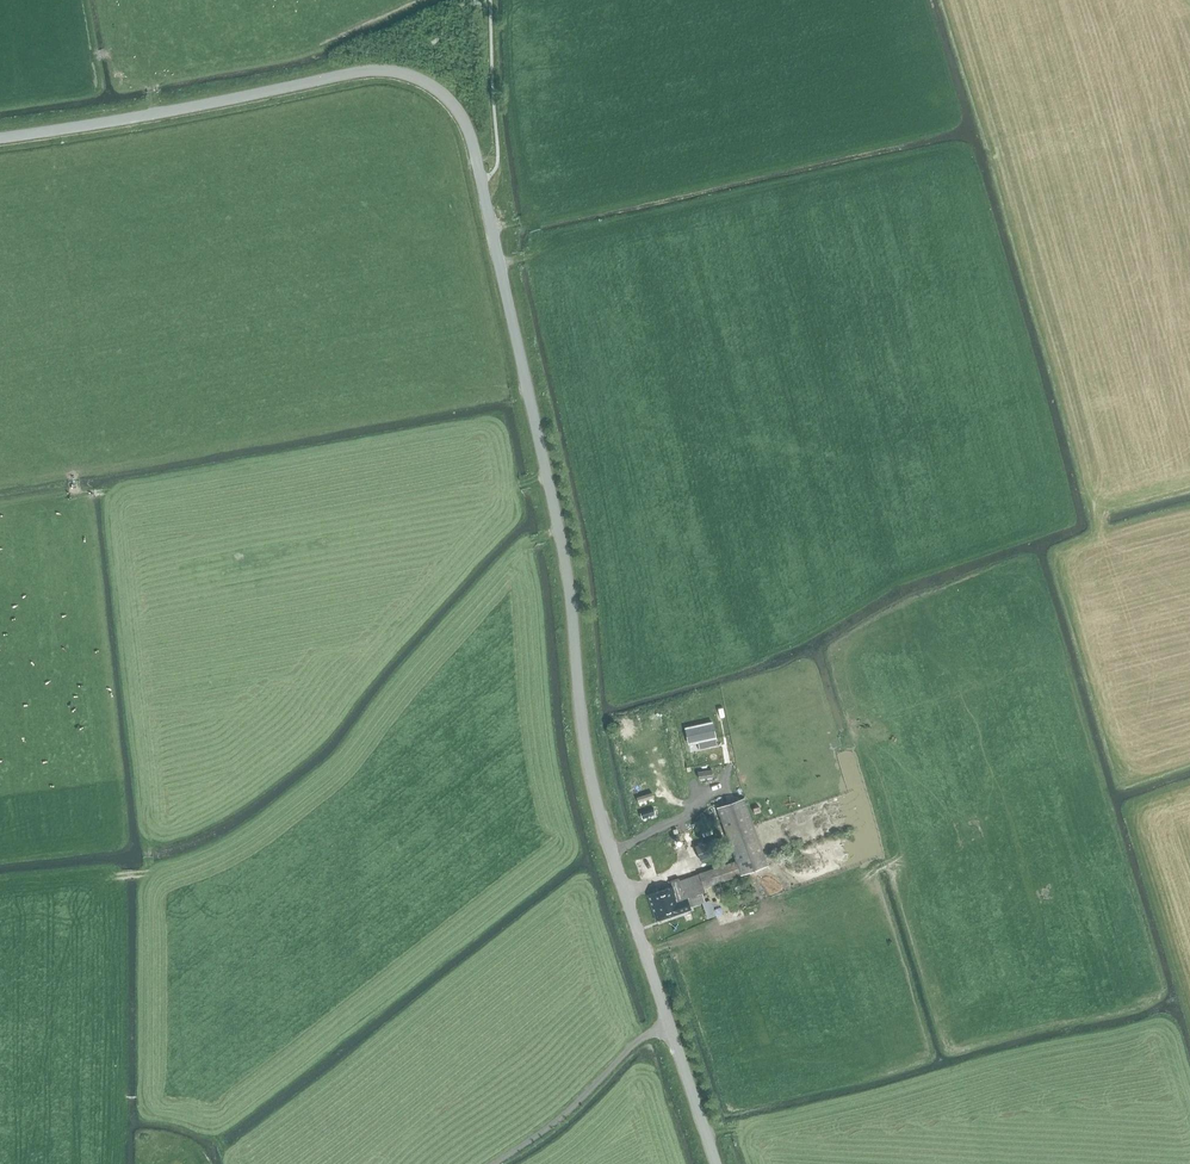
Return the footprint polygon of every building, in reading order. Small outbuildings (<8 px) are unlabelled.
[(705,720),(680,727),(685,743),(710,735),(705,720)] [(622,736),(629,743),(641,731),(634,723),(622,736)] [(698,779),(712,777),(711,771),(697,773),(698,779)] [(637,803),(653,798),(652,793),(636,797),(637,803)] [(679,880),(678,878),(669,881),(671,887),(647,895),(656,921),(691,909),(690,906),(704,901),(701,893),(705,892),(703,887),(739,874),(767,864),(742,797),(715,807),(735,860),(679,880)] [(641,819),(655,815),(653,809),(640,813),(641,819)] [(694,846),(699,860),(722,852),(717,838),(694,846)]
